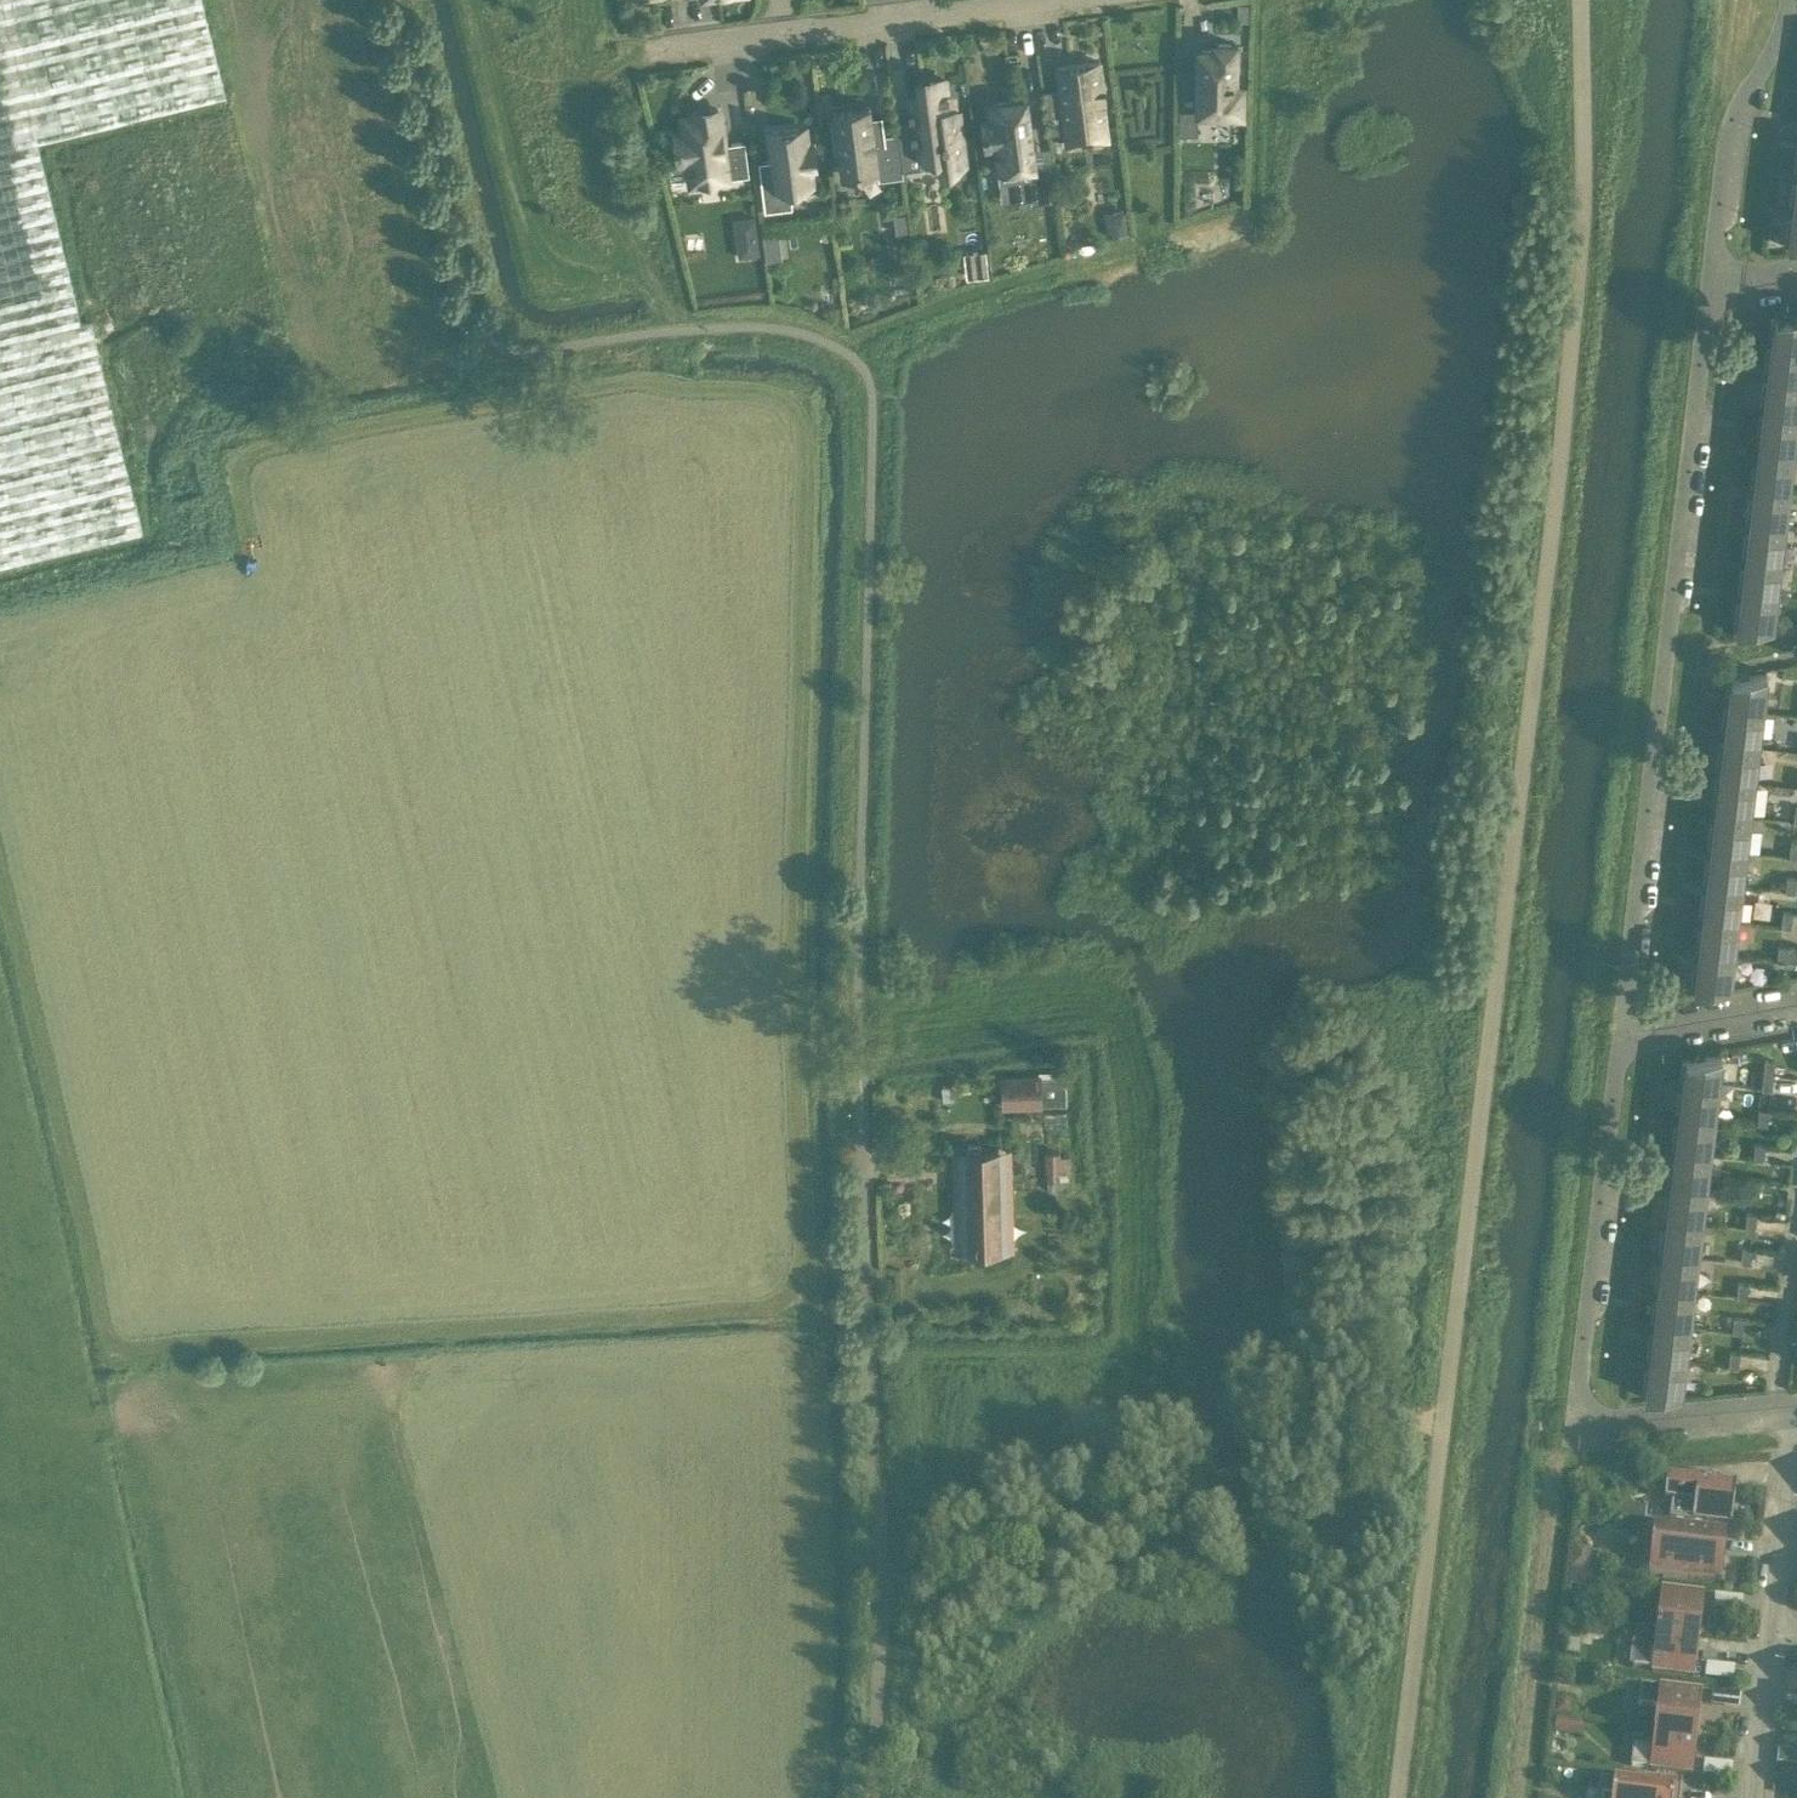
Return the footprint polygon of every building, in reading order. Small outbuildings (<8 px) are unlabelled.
[(141,530),(90,318),(80,320),(36,139),(224,93),(202,0),(0,0),(0,564),(141,530)] [(1179,72),(1179,111),(1234,111),(1234,110),(1241,110),(1241,84),(1234,84),(1234,42),(1214,42),(1214,48),(1198,47),(1198,66),(1194,66),(1194,72),(1179,72)] [(1070,64),(1055,66),(1059,97),(1044,99),(1049,133),(1107,126),(1099,60),(1084,62),(1084,61),(1070,63),(1070,64)] [(898,131),(900,153),(927,150),(929,165),(957,162),(965,161),(959,112),(949,114),(947,99),(945,79),(919,82),(920,97),(908,98),(911,118),(896,120),(898,131)] [(991,119),(984,120),(987,147),(994,146),(998,170),(999,170),(1002,200),(1032,197),(1032,201),(1052,199),(1048,170),(1034,172),(1031,145),(1025,98),(989,102),(991,119)] [(833,108),(834,117),(830,118),(834,151),(838,151),(841,173),(876,168),(877,178),(903,175),(898,131),(885,133),(882,114),(871,115),(869,103),(833,108)] [(685,132),(675,133),(679,161),(688,160),(690,174),(691,182),(722,178),(749,175),(745,141),(723,144),(719,113),(683,117),(685,132)] [(104,307),(177,291),(139,121),(48,141),(82,296),(101,292),(104,307)] [(765,209),(791,205),(788,186),(811,183),(809,167),(815,166),(812,142),(806,143),(804,126),(768,131),(772,160),(760,161),(765,209)] [(1796,207),(1793,206),(1791,218),(1788,217),(1785,245),(1796,243),(1796,207)] [(908,230),(905,212),(894,214),(896,232),(908,230)] [(1123,214),(1105,219),(1109,236),(1127,232),(1123,214)] [(782,254),(779,234),(763,236),(765,256),(782,254)] [(758,239),(736,242),(738,258),(761,255),(758,239)] [(1774,346),(1796,349),(1796,314),(1770,318),(1768,334),(1771,334),(1770,346),(1774,346)] [(1796,385),(1796,349),(1774,346),(1770,346),(1767,345),(1764,368),(1767,369),(1766,381),(1796,385)] [(1762,415),(1796,419),(1796,415),(1796,385),(1766,381),(1763,380),(1760,403),(1763,404),(1762,415)] [(1758,415),(1756,438),(1759,438),(1758,451),(1761,451),(1792,455),(1796,419),(1762,415),(1758,415)] [(1753,463),(1750,486),(1753,487),(1788,491),(1792,455),(1761,451),(1758,451),(1756,464),(1753,463)] [(1784,526),(1788,491),(1753,487),(1752,498),(1749,498),(1746,521),(1749,521),(1784,526)] [(1745,556),(1749,557),(1780,560),(1784,526),(1749,521),(1748,533),(1744,533),(1742,556),(1745,556)] [(1741,591),(1776,595),(1780,560),(1749,557),(1745,556),(1744,568),(1740,567),(1738,590),(1741,591)] [(1772,623),(1776,595),(1741,591),(1739,602),(1736,602),(1733,629),(1733,630),(1772,623)] [(1727,706),(1762,710),(1766,672),(1727,679),(1725,694),(1728,694),(1727,706)] [(1723,741),(1758,745),(1762,710),(1727,706),(1724,706),(1721,729),(1724,729),(1723,741)] [(1719,776),(1753,780),(1758,745),(1723,741),(1720,740),(1717,763),(1720,764),(1719,776)] [(1715,811),(1749,816),(1753,780),(1719,776),(1716,775),(1713,798),(1716,799),(1715,811)] [(1715,811),(1713,824),(1710,824),(1707,847),(1710,847),(1745,851),(1749,816),(1715,811)] [(1706,882),(1741,886),(1745,851),(1710,847),(1709,859),(1706,858),(1703,881),(1706,882)] [(1785,890),(1795,891),(1796,876),(1787,875),(1785,890)] [(1699,916),(1702,916),(1706,917),(1737,921),(1741,886),(1706,882),(1705,893),(1702,893),(1699,916)] [(1781,925),(1791,926),(1793,911),(1783,910),(1781,925)] [(1695,951),(1698,951),(1733,955),(1737,921),(1706,917),(1702,916),(1701,928),(1697,928),(1695,951)] [(1777,960),(1787,961),(1788,946),(1779,945),(1777,960)] [(1698,951),(1697,963),(1693,963),(1690,990),(1729,983),(1733,955),(1698,951)] [(1679,1079),(1683,1079),(1686,1080),(1718,1083),(1721,1053),(1681,1060),(1682,1060),(1679,1079)] [(1763,1073),(1773,1074),(1775,1060),(1765,1058),(1763,1073)] [(1000,1074),(1002,1109),(1068,1106),(1067,1072),(1000,1074)] [(1762,1088),(1771,1089),(1773,1074),(1763,1073),(1762,1088)] [(1679,1114),(1682,1114),(1713,1118),(1718,1083),(1686,1080),(1683,1079),(1681,1091),(1678,1090),(1675,1113),(1679,1114)] [(1757,1122),(1767,1124),(1769,1109),(1759,1108),(1757,1122)] [(1671,1148),(1674,1149),(1678,1149),(1709,1153),(1713,1118),(1682,1114),(1679,1114),(1677,1125),(1674,1125),(1671,1148)] [(1753,1157),(1763,1158),(1765,1143),(1755,1142),(1753,1157)] [(1670,1183),(1674,1184),(1705,1188),(1709,1153),(1678,1149),(1674,1149),(1673,1160),(1670,1160),(1667,1183),(1670,1183)] [(1044,1171),(1070,1170),(1070,1154),(1059,1154),(1059,1150),(1044,1150),(1044,1171)] [(1007,1157),(966,1158),(968,1217),(958,1217),(959,1242),(969,1241),(969,1243),(979,1243),(979,1241),(999,1241),(999,1217),(1009,1217),(1007,1157)] [(1749,1192),(1759,1193),(1761,1178),(1751,1177),(1749,1192)] [(1666,1218),(1670,1218),(1701,1222),(1705,1188),(1674,1184),(1670,1183),(1669,1195),(1666,1194),(1663,1217),(1666,1218)] [(1746,1212),(1745,1226),(1755,1227),(1756,1213),(1746,1212)] [(1659,1252),(1662,1253),(1666,1253),(1697,1257),(1701,1222),(1670,1218),(1666,1218),(1665,1230),(1661,1229),(1659,1252)] [(1742,1246),(1741,1261),(1750,1262),(1752,1247),(1742,1246)] [(1658,1287),(1661,1288),(1693,1292),(1697,1257),(1666,1253),(1662,1253),(1661,1264),(1657,1264),(1654,1287),(1658,1287)] [(1738,1281),(1736,1296),(1746,1297),(1748,1282),(1738,1281)] [(1688,1326),(1693,1292),(1661,1288),(1658,1287),(1656,1299),(1653,1299),(1650,1321),(1654,1322),(1688,1326)] [(1734,1316),(1732,1330),(1742,1332),(1744,1317),(1734,1316)] [(1650,1357),(1653,1357),(1684,1361),(1688,1326),(1654,1322),(1652,1334),(1649,1333),(1646,1356),(1650,1357)] [(1728,1365),(1738,1366),(1740,1352),(1730,1350),(1728,1365)] [(1650,1357),(1648,1368),(1645,1368),(1641,1395),(1642,1396),(1681,1389),(1681,1388),(1684,1361),(1653,1357),(1650,1357)] [(1720,1476),(1697,1473),(1696,1477),(1667,1473),(1664,1500),(1671,1500),(1669,1519),(1731,1526),(1737,1481),(1720,1479),(1720,1476)] [(1626,1520),(1645,1522),(1647,1509),(1627,1507),(1626,1520)] [(1720,1583),(1725,1535),(1646,1526),(1640,1574),(1720,1583)] [(1590,1551),(1575,1549),(1573,1571),(1588,1572),(1590,1551)] [(1598,1577),(1572,1574),(1570,1589),(1596,1592),(1598,1577)] [(1661,1588),(1656,1629),(1699,1635),(1704,1593),(1661,1588)] [(1694,1676),(1699,1635),(1656,1629),(1636,1627),(1631,1667),(1651,1669),(1651,1671),(1694,1676)] [(1656,1707),(1654,1727),(1697,1732),(1702,1690),(1659,1685),(1659,1686),(1640,1684),(1637,1704),(1656,1707)] [(1572,1700),(1556,1698),(1554,1713),(1570,1715),(1572,1700)] [(1552,1735),(1567,1736),(1569,1721),(1554,1720),(1552,1735)] [(1692,1774),(1697,1732),(1654,1727),(1651,1747),(1633,1745),(1630,1765),(1649,1768),(1649,1769),(1692,1774)] [(1613,1779),(1611,1797),(1680,1797),(1681,1783),(1643,1779),(1643,1782),(1613,1779)]
